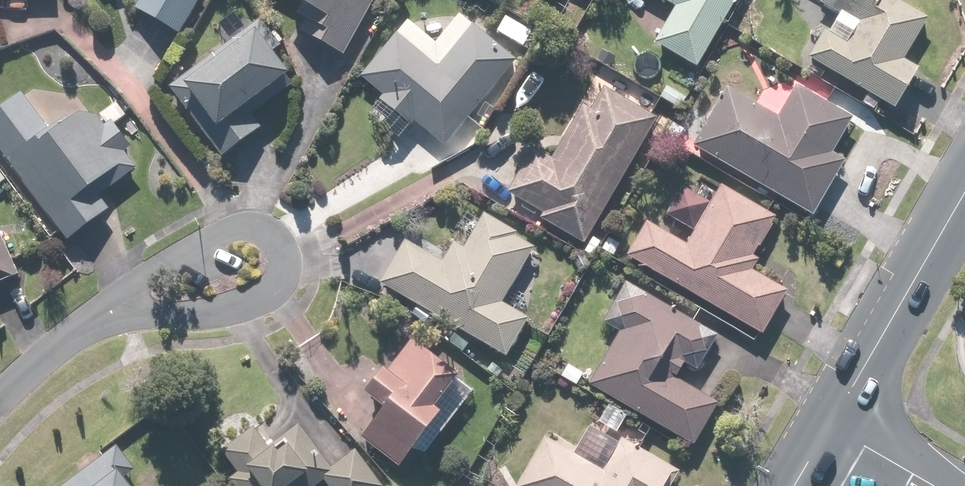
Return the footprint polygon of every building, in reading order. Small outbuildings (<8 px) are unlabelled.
[(201,0),(139,0),(132,12),(180,38),(201,0)] [(298,8),(291,20),(306,28),(301,37),(341,59),(375,0),(283,0),(298,8)] [(735,0),(657,0),(673,9),(652,45),(694,70),(735,0)] [(816,2),(838,15),(826,34),(822,32),(806,59),(892,111),(916,71),(901,62),(926,21),(891,0),(817,0),(816,2)] [(413,124),(442,148),(518,59),(475,23),(446,58),(404,23),(357,79),(382,99),(376,106),(406,132),(413,124)] [(294,86),(246,25),(164,89),(220,161),(261,129),(253,118),(294,86)] [(724,89),(690,148),(810,218),(842,163),(830,155),(850,120),(794,87),(775,119),(724,89)] [(541,215),(538,220),(582,246),(655,120),(602,89),(588,112),(581,107),(550,160),(531,150),(505,194),(541,215)] [(0,110),(0,155),(65,242),(107,211),(97,198),(135,170),(123,154),(129,150),(112,126),(124,117),(114,104),(98,117),(75,117),(67,123),(64,119),(46,132),(19,95),(0,110)] [(684,246),(645,223),(624,259),(760,339),(786,294),(749,273),(756,260),(752,258),(774,221),(699,177),(689,194),(679,189),(663,216),(691,232),(684,246)] [(502,304),(535,247),(480,215),(461,248),(451,243),(439,263),(402,242),(377,285),(412,306),(406,317),(423,327),(429,317),(503,360),(527,318),(502,304)] [(17,277),(0,240),(0,284),(17,277)] [(695,372),(715,337),(624,285),(601,324),(618,334),(587,387),(691,447),(716,405),(673,380),(682,365),(695,372)] [(473,392),(428,354),(404,382),(398,378),(372,410),(389,424),(368,449),(411,485),(454,433),(446,425),(473,392)] [(590,421),(570,455),(543,439),(516,485),(662,485),(672,469),(590,421)] [(220,452),(236,475),(227,481),(231,485),(315,485),(321,481),(325,485),(378,485),(353,452),(328,470),(296,427),(272,445),(269,441),(263,445),(251,429),(220,452)] [(119,481),(133,472),(114,447),(62,485),(123,485),(119,481)]
